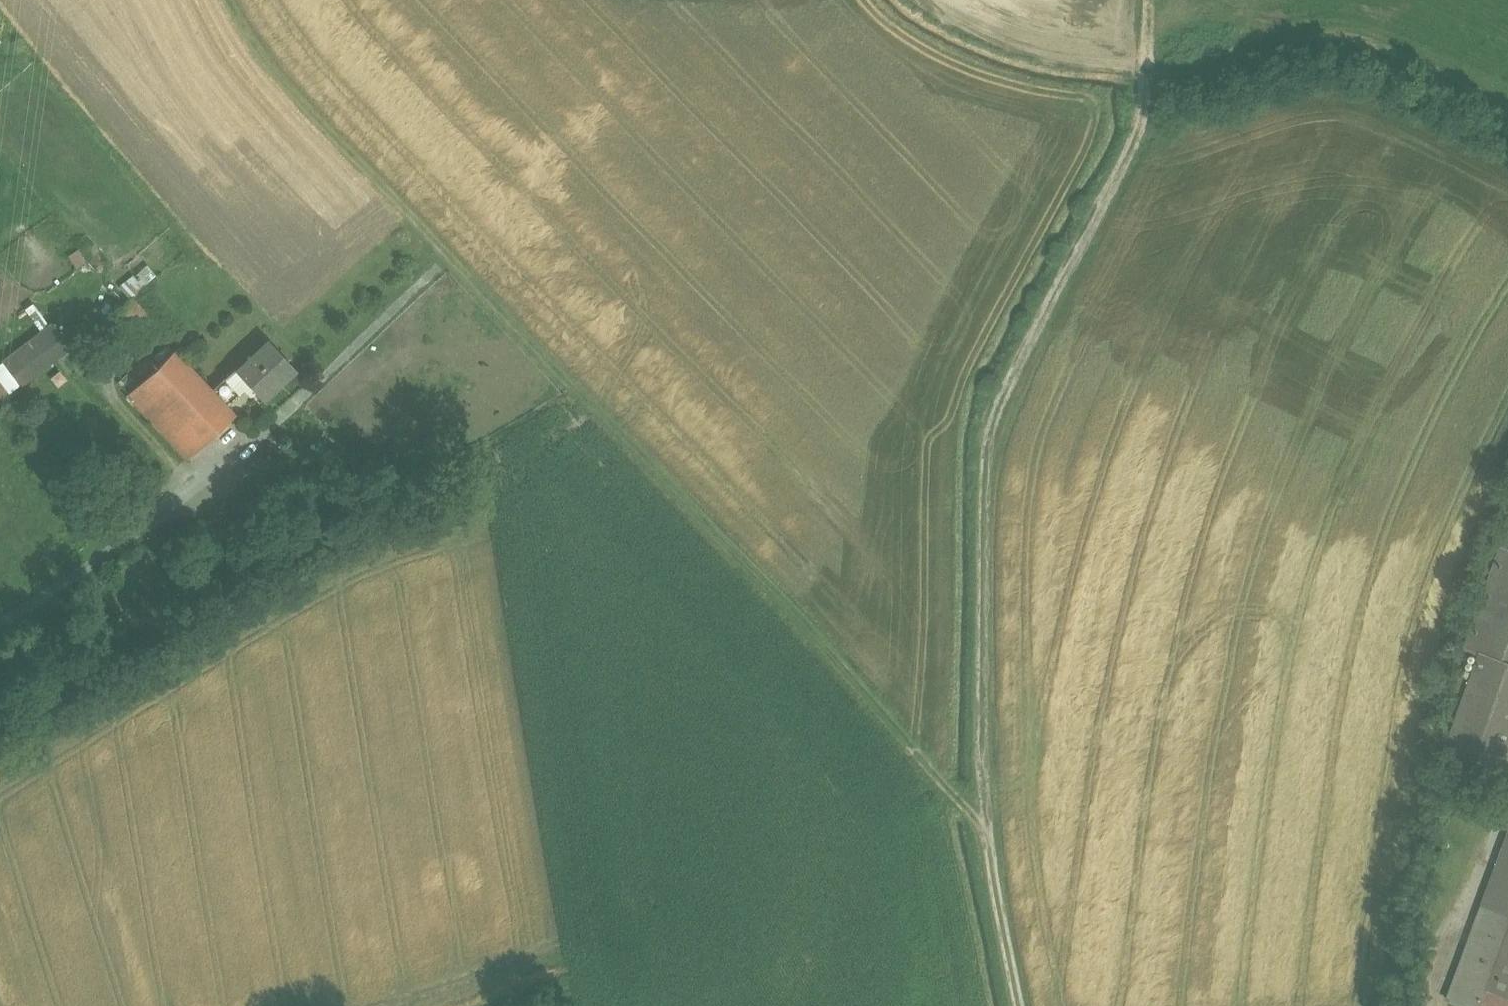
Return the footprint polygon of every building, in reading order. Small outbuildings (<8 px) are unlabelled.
[(147,263),(121,286),(131,298),(157,275),(147,263)] [(164,328),(134,297),(125,306),(154,337),(164,328)] [(154,337),(125,306),(108,322),(138,352),(154,337)] [(8,362),(7,362),(23,383),(71,346),(56,325),(8,362)] [(297,369),(271,340),(240,369),(238,368),(213,391),(226,405),(250,382),(265,399),(297,369)] [(213,391),(175,351),(130,393),(190,457),(235,415),(226,405),(213,391)] [(7,362),(8,362),(6,361),(0,365),(0,373),(13,390),(23,383),(7,362)] [(1503,547),(1467,648),(1481,653),(1507,663),(1507,549),(1503,547)] [(1481,653),(1471,679),(1467,693),(1447,747),(1504,768),(1507,758),(1507,663),(1481,653)] [(1471,679),(1461,676),(1456,689),(1467,693),(1471,679)] [(1450,999),(1469,1005),(1482,1005),(1489,988),(1507,937),(1507,842),(1450,999)] [(1489,988),(1507,995),(1507,937),(1489,988)]
